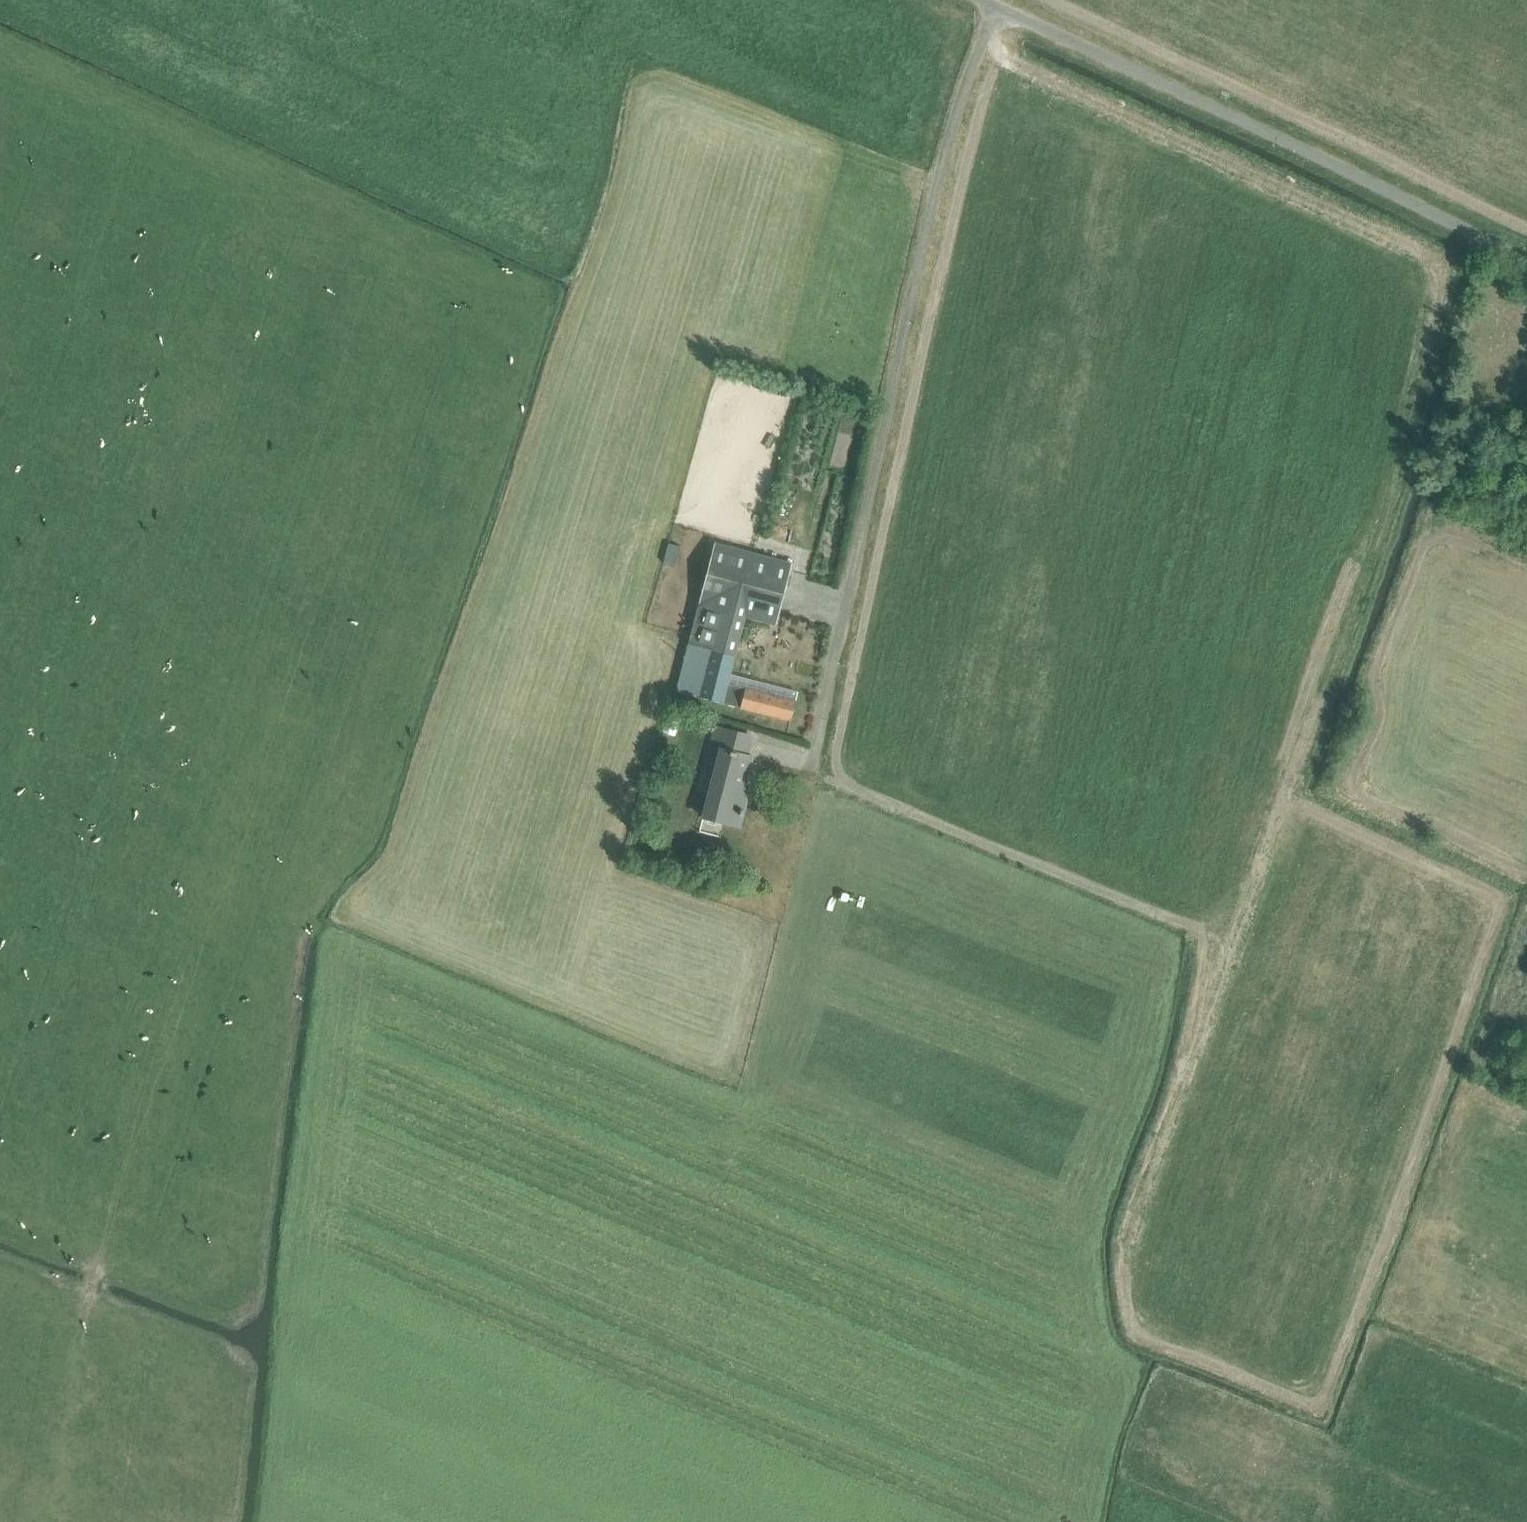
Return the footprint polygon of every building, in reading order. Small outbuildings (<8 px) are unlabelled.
[(734,657),(744,617),(775,625),(791,563),(713,543),(675,692),(710,700),(722,703),(734,657)] [(722,703),(790,721),(795,701),(727,684),(722,703)] [(678,722),(666,718),(661,733),(673,736),(678,722)] [(739,803),(752,757),(745,756),(750,736),(713,726),(707,750),(712,752),(701,797),(705,798),(700,815),(739,826),(745,804),(739,803)]
